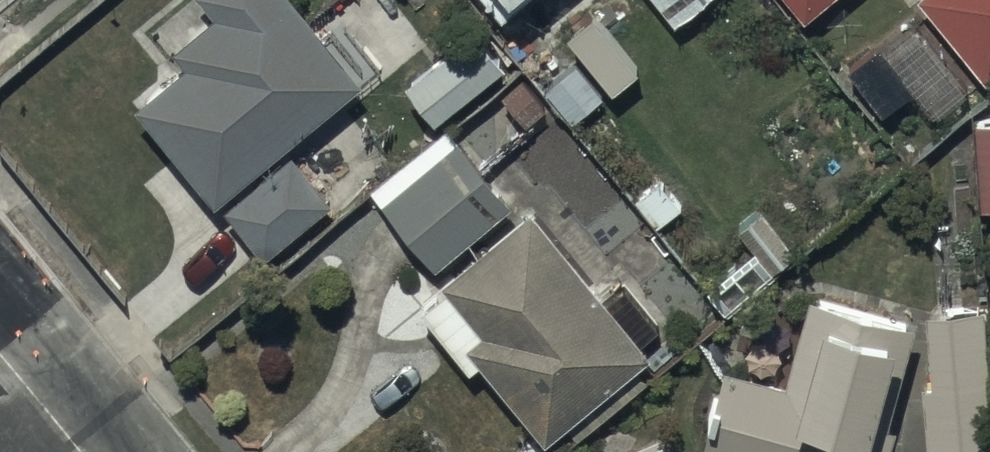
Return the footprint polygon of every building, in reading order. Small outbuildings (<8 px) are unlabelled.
[(298,0),(206,0),(214,9),(173,44),(186,60),(136,102),(217,199),(362,75),(298,0)] [(499,11),(512,0),(490,0),(499,11)] [(493,22),(520,58),(552,34),(526,0),(523,0),(493,22)] [(676,21),(701,0),(658,0),(676,21)] [(801,8),(811,0),(794,0),(801,8)] [(985,75),(989,71),(989,0),(924,0),(985,75)] [(915,11),(845,63),(880,110),(910,88),(930,115),(970,86),(915,11)] [(504,59),(471,20),(401,79),(434,118),(504,59)] [(972,117),(977,201),(989,200),(989,116),(972,117)] [(509,201),(446,124),(369,186),(432,264),(509,201)] [(331,202),(292,152),(225,204),(264,254),(331,202)] [(605,295),(528,206),(437,277),(443,286),(419,306),(467,365),(478,357),(543,437),(562,420),(575,435),(644,375),(631,360),(647,346),(640,338),(656,324),(620,282),(605,295)] [(721,363),(697,451),(891,451),(894,443),(886,441),(892,420),(884,419),(911,319),(808,292),(785,380),(721,363)] [(926,310),(930,381),(920,382),(924,451),(989,451),(989,346),(988,306),(926,310)] [(661,432),(611,451),(669,451),(661,432)]
